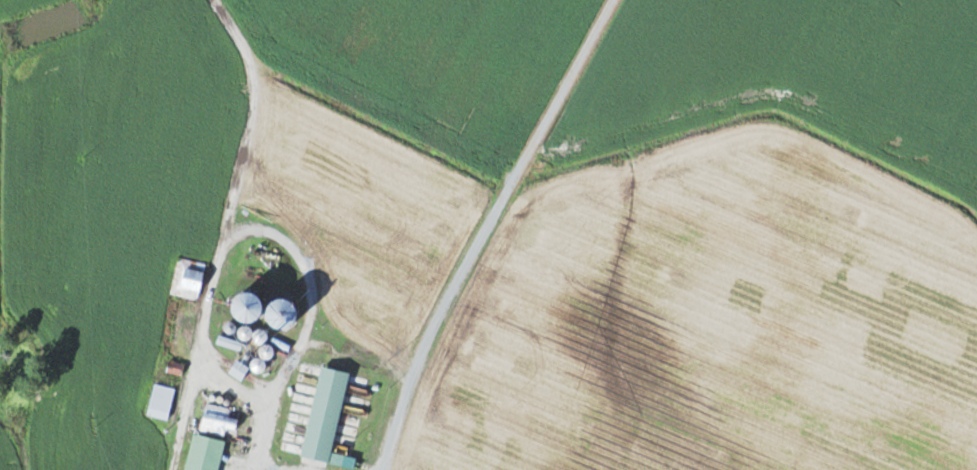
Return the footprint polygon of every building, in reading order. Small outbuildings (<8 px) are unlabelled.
[(171,295),(198,300),(205,264),(179,259),(171,295)] [(251,296),(227,298),(230,324),(253,322),(251,296)] [(257,319),(275,333),(290,315),(272,301),(257,319)] [(216,343),(239,352),(241,346),(219,337),(216,343)] [(167,370),(181,374),(183,365),(170,361),(167,370)] [(240,381),(247,369),(235,362),(228,374),(240,381)] [(301,459),(329,464),(347,373),(319,367),(301,459)] [(168,420),(175,389),(154,384),(147,416),(168,420)] [(199,431),(234,439),(240,412),(206,403),(199,431)] [(223,442),(193,435),(185,469),(217,469),(223,442)]
